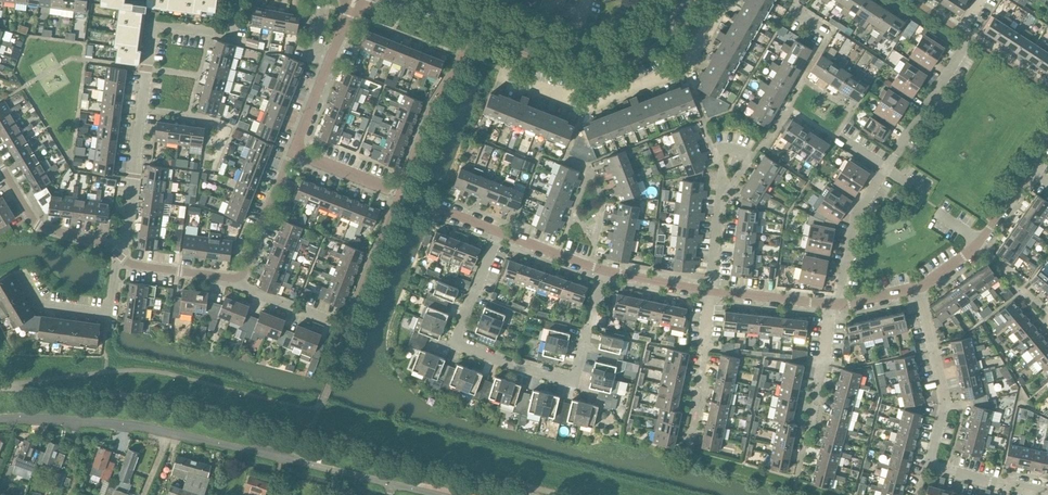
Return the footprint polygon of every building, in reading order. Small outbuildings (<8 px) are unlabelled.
[(51,7),(62,9),(63,0),(52,0),(51,7)] [(74,10),(75,0),(63,0),(62,9),(74,10)] [(74,10),(86,12),(88,0),(75,0),(74,10)] [(101,4),(120,6),(114,47),(118,48),(116,61),(139,64),(141,49),(138,49),(143,9),(145,9),(147,5),(151,6),(161,7),(170,8),(180,10),(190,11),(202,13),(202,9),(216,11),(217,0),(101,0),(101,4)] [(558,18),(562,8),(543,0),(539,11),(558,18)] [(708,117),(727,110),(730,104),(716,96),(772,0),(743,0),(747,3),(740,15),(736,13),(732,20),(736,22),(728,35),(720,30),(717,37),(725,42),(717,54),(713,52),(709,58),(713,61),(706,73),(702,71),(698,78),(702,80),(698,87),(701,88),(699,93),(708,117)] [(838,1),(836,5),(842,9),(841,12),(844,14),(853,0),(839,0),(838,1)] [(844,14),(847,16),(851,9),(857,13),(866,0),(853,0),(844,14)] [(872,0),(866,0),(857,13),(863,17),(859,24),(862,26),(877,3),(872,0)] [(970,0),(955,0),(950,8),(960,15),(970,0)] [(886,9),(877,3),(862,26),(865,28),(869,21),(876,25),(886,9)] [(249,25),(262,28),(266,6),(262,5),(262,8),(253,6),(249,25)] [(262,28),(273,30),(277,11),(269,9),(269,7),(266,6),(262,28)] [(878,42),(895,15),(886,9),(876,25),(873,29),(880,33),(875,40),(878,42)] [(273,30),(285,32),(289,11),(285,10),(285,12),(277,11),(273,30)] [(289,11),(285,32),(297,34),(300,15),(292,14),(292,11),(289,11)] [(895,15),(878,42),(881,44),(884,40),(885,37),(892,42),(895,38),(905,22),(895,15)] [(995,39),(1009,17),(1005,15),(1003,19),(1002,22),(994,17),(984,32),(995,39)] [(995,39),(1005,45),(1015,31),(1007,26),(1009,23),(1010,24),(1012,20),(1009,17),(995,39)] [(1005,45),(1016,52),(1030,31),(1026,29),(1023,32),(1024,33),(1022,36),(1015,31),(1005,45)] [(367,32),(360,49),(371,53),(378,35),(367,30),(367,32)] [(1016,52),(1026,59),(1036,44),(1028,39),(1030,36),(1031,37),(1033,34),(1030,31),(1016,52)] [(917,45),(935,57),(939,50),(942,52),(946,45),(928,33),(925,36),(924,35),(917,45)] [(378,35),(371,53),(380,56),(378,62),(382,63),(384,58),(382,57),(389,39),(378,35)] [(259,41),(247,37),(246,45),(257,48),(259,41)] [(803,38),(801,43),(812,49),(814,45),(803,38)] [(384,58),(393,62),(400,43),(389,39),(382,57),(384,58)] [(785,43),(783,46),(806,59),(812,49),(801,43),(795,39),(791,46),(785,43)] [(233,57),(237,45),(218,40),(216,48),(213,48),(212,51),(233,57)] [(1037,66),(1047,48),(1047,43),(1046,42),(1044,46),(1045,46),(1043,49),(1036,44),(1026,59),(1037,66)] [(411,48),(400,43),(393,62),(402,65),(400,70),(404,72),(406,67),(404,66),(411,48)] [(918,65),(929,72),(933,65),(931,64),(935,57),(917,45),(910,56),(920,62),(918,65)] [(800,69),(806,59),(783,46),(781,49),(788,53),(784,59),(800,69)] [(406,67),(415,70),(422,52),(411,48),(404,66),(406,67)] [(821,77),(831,61),(825,57),(829,50),(825,48),(811,70),(821,77)] [(1047,72),(1047,71),(1047,48),(1037,66),(1047,72)] [(230,68),(233,57),(212,51),(211,55),(214,56),(211,63),(230,68)] [(422,52),(415,70),(424,74),(422,79),(424,80),(426,81),(428,75),(426,74),(433,56),(422,52)] [(265,55),(263,60),(267,62),(273,64),(275,59),(265,55)] [(282,67),(302,75),(304,72),(302,71),(305,63),(287,56),(282,67)] [(426,74),(428,75),(437,79),(444,61),(433,56),(426,74)] [(821,77),(830,83),(844,60),(841,58),(837,65),(831,61),(821,77)] [(795,78),(800,69),(784,59),(780,66),(773,62),(772,65),(795,78)] [(830,83),(839,89),(849,73),(843,69),(847,62),(844,60),(830,83)] [(899,73),(917,84),(922,78),(924,79),(929,72),(918,65),(916,69),(906,62),(899,73)] [(227,80),(230,68),(211,63),(209,71),(207,70),(206,74),(227,80)] [(789,88),(795,78),(772,65),(770,68),(777,72),(773,78),(789,88)] [(106,79),(127,82),(128,78),(125,78),(127,69),(107,66),(106,79)] [(278,78),(296,85),(299,78),(301,79),(302,75),(282,67),(278,78)] [(344,70),(339,82),(358,89),(358,87),(362,78),(344,70)] [(848,95),(863,72),(860,70),(856,77),(849,73),(839,89),(848,95)] [(863,72),(848,95),(858,101),(871,82),(864,78),(866,74),(863,72)] [(900,93),(911,100),(915,93),(913,91),(917,84),(899,73),(893,83),(902,89),(900,93)] [(224,91),(227,80),(206,74),(205,78),(207,78),(205,86),(224,91)] [(273,89),(294,97),(295,94),(293,93),(296,85),(278,78),(272,76),(268,87),(273,89)] [(784,98),(789,88),(773,78),(769,85),(762,81),(761,84),(784,98)] [(106,79),(104,90),(123,93),(125,85),(127,85),(127,82),(106,79)] [(339,82),(335,93),(353,100),(358,102),(362,93),(364,89),(358,87),(358,89),(339,82)] [(585,129),(579,132),(570,154),(589,161),(597,158),(591,144),(696,104),(689,86),(681,89),(680,84),(673,87),(674,91),(661,97),(659,92),(652,95),(654,99),(640,105),(637,96),(630,99),(633,107),(619,113),(617,108),(610,111),(612,115),(598,121),(597,116),(589,119),(591,123),(584,126),(585,129)] [(784,98),(761,84),(759,87),(766,91),(762,97),(778,107),(784,98)] [(254,85),(251,92),(256,94),(259,87),(254,85)] [(221,102),(224,91),(205,86),(203,93),(201,93),(200,96),(221,102)] [(243,87),(240,95),(246,97),(248,89),(243,87)] [(273,89),(269,100),(287,107),(290,100),(292,101),(294,97),(273,89)] [(102,102),(124,105),(125,101),(122,101),(123,93),(104,90),(102,102)] [(882,100),(900,112),(904,105),(906,106),(911,100),(900,93),(898,96),(888,90),(882,100)] [(529,98),(522,95),(519,103),(505,98),(507,94),(500,91),(498,96),(491,93),(484,111),(567,144),(574,126),(567,123),(569,118),(562,116),(560,120),(546,115),(548,110),(541,107),(539,112),(526,106),(529,98)] [(335,93),(331,104),(349,111),(350,109),(353,100),(335,93)] [(396,101),(394,106),(400,108),(400,106),(418,113),(423,101),(405,94),(401,103),(396,101)] [(228,104),(221,102),(200,96),(199,100),(201,101),(199,109),(210,112),(210,116),(217,118),(217,114),(225,116),(228,104)] [(778,107),(762,97),(758,104),(751,100),(749,103),(773,117),(778,107)] [(236,99),(234,106),(241,108),(244,101),(236,99)] [(269,100),(265,111),(285,119),(287,115),(284,115),(287,107),(269,100)] [(900,112),(882,100),(875,110),(884,117),(882,120),(893,127),(898,120),(895,118),(900,112)] [(11,111),(10,109),(5,101),(0,103),(0,118),(11,111)] [(102,102),(101,113),(120,116),(121,108),(124,109),(124,105),(102,102)] [(750,117),(766,127),(767,127),(773,117),(749,103),(748,106),(754,110),(750,117)] [(327,114),(345,122),(348,113),(354,115),(355,111),(350,109),(349,111),(331,104),(327,114)] [(0,131),(17,121),(12,113),(17,110),(15,106),(10,109),(11,111),(0,118),(0,131)] [(400,108),(396,117),(414,124),(418,113),(400,106),(400,108)] [(265,111),(261,122),(279,129),(282,122),(284,122),(285,119),(265,111)] [(101,113),(99,125),(121,128),(122,124),(119,124),(120,116),(101,113)] [(327,114),(322,125),(340,132),(341,130),(345,122),(327,114)] [(387,123),(386,127),(391,130),(392,127),(410,135),(414,124),(396,117),(393,125),(387,123)] [(893,127),(882,120),(880,123),(871,117),(869,119),(866,117),(863,117),(861,121),(861,124),(865,126),(864,128),(881,139),(886,132),(889,134),(893,127)] [(157,121),(157,123),(155,141),(167,142),(170,121),(166,120),(166,122),(157,121)] [(787,149),(801,126),(792,120),(781,136),(788,140),(784,147),(787,149)] [(22,129),(17,121),(0,131),(6,141),(23,131),(22,129)] [(167,142),(179,144),(181,124),(173,123),(174,121),(170,121),(167,142)] [(279,129),(261,122),(256,133),(276,141),(278,137),(276,137),(279,129)] [(78,130),(78,134),(84,134),(84,133),(86,133),(88,124),(80,123),(79,130),(78,130)] [(179,144),(190,145),(193,124),(189,123),(189,126),(181,124),(179,144)] [(193,124),(190,145),(202,147),(205,128),(197,126),(197,124),(193,124)] [(99,125),(98,137),(117,139),(118,132),(121,132),(121,128),(99,125)] [(318,137),(336,144),(340,135),(345,137),(347,132),(341,130),(340,132),(322,125),(318,137)] [(676,143),(699,135),(697,131),(693,133),(690,125),(672,133),(676,143)] [(6,141),(12,151),(29,141),(24,133),(29,130),(27,126),(22,129),(23,131),(6,141)] [(811,132),(801,126),(787,149),(790,151),(791,149),(797,153),(811,132)] [(391,130),(387,138),(406,145),(410,135),(392,127),(391,130)] [(236,129),(234,136),(240,139),(243,132),(236,129)] [(797,153),(804,157),(802,159),(805,161),(820,138),(811,132),(797,153)] [(250,148),(269,155),(272,148),(274,148),(275,144),(250,134),(245,146),(250,148)] [(676,143),(680,154),(698,147),(696,140),(700,138),(699,135),(676,143)] [(117,139),(98,137),(96,148),(118,151),(118,148),(116,147),(117,139)] [(401,156),(406,145),(387,138),(384,147),(379,145),(377,149),(382,151),(383,149),(401,156)] [(820,138),(805,161),(808,163),(813,156),(819,161),(830,144),(820,138)] [(34,149),(29,141),(12,151),(18,161),(35,151),(34,149)] [(230,145),(227,151),(234,154),(236,147),(230,145)] [(18,161),(24,171),(41,161),(36,153),(41,150),(39,146),(34,149),(35,151),(18,161)] [(76,146),(75,154),(85,156),(86,148),(76,146)] [(680,154),(684,164),(707,155),(705,152),(701,153),(698,147),(680,154)] [(96,148),(95,160),(114,163),(115,155),(117,155),(118,151),(96,148)] [(250,148),(246,159),(267,167),(268,163),(266,162),(269,155),(250,148)] [(397,168),(401,156),(383,149),(382,151),(379,161),(397,168)] [(606,170),(629,161),(625,150),(606,158),(609,165),(605,167),(606,170)] [(684,164),(688,175),(704,169),(706,168),(704,160),(708,159),(707,155),(684,164)] [(759,165),(781,179),(783,176),(782,176),(786,169),(781,166),(781,165),(765,155),(759,165)] [(842,171),(860,183),(864,176),(867,177),(871,170),(851,157),(842,171)] [(41,161),(24,171),(30,181),(47,171),(46,169),(51,166),(46,159),(41,162),(41,161)] [(176,166),(187,167),(188,160),(177,159),(176,166)] [(246,159),(242,170),(260,177),(263,169),(265,170),(267,167),(246,159)] [(114,163),(95,160),(93,172),(115,175),(115,171),(113,170),(114,163)] [(633,172),(629,161),(606,170),(608,174),(612,172),(615,179),(633,172)] [(579,171),(578,170),(561,164),(556,174),(579,183),(581,180),(576,178),(579,171)] [(148,177),(168,180),(169,168),(148,165),(147,169),(149,169),(148,177)] [(753,174),(769,184),(773,178),(779,182),(781,179),(759,165),(753,174)] [(30,181),(36,191),(34,193),(38,198),(50,191),(46,186),(53,182),(48,173),(53,170),(51,166),(46,169),(47,171),(30,181)] [(472,172),(463,195),(466,196),(468,192),(475,195),(482,176),(484,172),(474,167),(472,172)] [(463,195),(472,172),(461,168),(454,187),(461,189),(459,194),(463,195)] [(682,192),(706,194),(707,190),(702,190),(703,182),(702,182),(704,169),(688,175),(688,180),(684,180),(682,192)] [(242,170),(238,181),(258,189),(259,185),(257,184),(260,177),(242,170)] [(198,184),(199,172),(192,171),(191,183),(198,184)] [(860,183),(842,171),(835,181),(837,183),(835,186),(854,198),(858,191),(856,189),(860,183)] [(637,182),(633,172),(615,179),(617,186),(613,187),(614,191),(637,182)] [(556,174),(552,185),(571,192),(574,185),(578,187),(579,183),(556,174)] [(753,174),(747,183),(769,198),(771,195),(765,191),(769,184),(753,174)] [(483,203),(492,180),(482,176),(475,195),(482,198),(480,202),(483,203)] [(145,185),(144,188),(166,191),(171,192),(172,180),(168,180),(148,177),(147,185),(145,185)] [(106,183),(106,185),(109,185),(108,188),(115,189),(116,179),(107,178),(106,183)] [(307,202),(314,184),(303,179),(296,198),(307,202)] [(294,188),(296,183),(289,180),(287,185),(294,188)] [(503,184),(492,180),(483,203),(487,205),(489,200),(495,203),(503,184)] [(503,184),(495,203),(502,206),(500,210),(504,211),(513,189),(515,184),(505,180),(503,184)] [(238,181),(233,191),(252,199),(254,191),(257,192),(258,189),(238,181)] [(637,182),(614,191),(616,194),(620,193),(623,200),(641,193),(637,182)] [(190,183),(188,195),(190,195),(196,196),(197,196),(198,184),(191,183),(190,183)] [(742,208),(756,209),(756,204),(757,203),(763,207),(767,201),(769,198),(747,183),(740,193),(744,196),(743,199),(742,208)] [(314,184),(307,202),(316,205),(314,211),(318,212),(320,207),(318,206),(325,188),(314,184)] [(552,185),(548,195),(571,204),(573,200),(568,199),(571,192),(552,185)] [(854,198),(835,186),(833,189),(831,188),(826,185),(820,195),(824,198),(842,210),(847,203),(849,205),(854,198)] [(166,191),(144,188),(144,192),(146,192),(145,200),(164,203),(166,191)] [(336,192),(325,188),(318,206),(320,207),(329,211),(336,192)] [(513,189),(504,211),(508,213),(509,208),(517,211),(524,193),(513,189)] [(51,194),(50,191),(38,198),(41,204),(46,212),(49,212),(49,213),(61,215),(63,196),(51,194)] [(72,217),(84,218),(87,199),(77,198),(78,192),(73,191),(73,197),(75,197),(72,217)] [(233,191),(229,202),(249,210),(251,207),(249,206),(252,199),(233,191)] [(336,192),(329,211),(337,214),(335,219),(340,221),(342,216),(340,215),(347,197),(336,192)] [(682,192),(681,203),(701,205),(702,198),(706,198),(706,194),(682,192)] [(894,193),(891,198),(897,202),(900,204),(900,203),(900,204),(902,202),(901,201),(903,198),(894,193)] [(96,220),(107,221),(110,202),(100,201),(101,195),(97,194),(96,200),(98,200),(96,220)] [(1030,204),(1046,215),(1047,213),(1047,212),(1047,202),(1037,194),(1030,204)] [(548,195),(544,205),(563,213),(566,206),(570,208),(571,204),(548,195)] [(842,210),(824,198),(820,195),(813,206),(818,209),(813,216),(836,225),(840,218),(838,217),(842,210)] [(9,207),(2,196),(0,197),(0,212),(9,207)] [(75,197),(73,197),(63,196),(61,215),(72,217),(75,197)] [(201,197),(198,203),(205,206),(206,202),(205,198),(201,197)] [(347,197),(340,215),(342,216),(350,219),(358,201),(347,197)] [(98,200),(96,200),(87,199),(84,218),(96,220),(98,200)] [(163,215),(164,203),(145,200),(144,208),(142,208),(141,212),(163,215)] [(358,201),(350,219),(359,223),(357,228),(361,230),(363,224),(361,223),(369,205),(358,201)] [(249,210),(229,202),(225,214),(243,221),(246,213),(248,214),(249,210)] [(613,213),(637,218),(639,207),(620,203),(618,210),(614,209),(613,213)] [(681,203),(680,214),(704,216),(704,212),(700,212),(701,205),(681,203)] [(1023,214),(1039,225),(1044,217),(1047,220),(1047,214),(1047,213),(1046,215),(1030,204),(1023,214)] [(369,205),(361,223),(363,224),(373,228),(379,212),(379,211),(380,210),(369,205)] [(544,205),(540,216),(563,225),(565,221),(560,219),(563,213),(544,205)] [(0,212),(0,234),(9,229),(6,223),(15,218),(9,207),(0,212)] [(201,208),(189,207),(188,213),(200,215),(201,208)] [(738,219),(765,222),(765,218),(758,218),(758,209),(756,209),(742,208),(739,207),(738,219)] [(163,215),(141,212),(141,215),(143,216),(142,224),(161,226),(163,215)] [(635,229),(637,218),(613,213),(612,217),(617,218),(615,225),(635,229)] [(679,225),(698,227),(699,219),(704,220),(704,216),(680,214),(679,225)] [(836,225),(813,216),(809,214),(807,224),(811,225),(809,236),(830,241),(831,233),(834,233),(836,225)] [(1023,214),(1016,223),(1032,234),(1034,233),(1039,225),(1023,214)] [(536,227),(555,234),(557,227),(562,228),(563,225),(540,216),(536,227)] [(738,219),(737,230),(756,232),(757,225),(765,226),(765,222),(738,219)] [(284,220),(280,231),(298,239),(299,236),(302,227),(284,220)] [(233,221),(231,227),(238,229),(240,223),(233,221)] [(1016,223),(1010,233),(1026,244),(1031,236),(1036,240),(1038,236),(1034,233),(1032,234),(1016,223)] [(160,238),(161,226),(142,224),(141,231),(138,231),(138,235),(160,238)] [(633,240),(635,229),(615,225),(614,232),(609,231),(609,235),(633,240)] [(679,225),(677,236),(702,238),(702,234),(697,234),(698,227),(679,225)] [(737,230),(736,241),(762,244),(763,240),(755,240),(756,232),(737,230)] [(280,231),(275,242),(293,250),(297,241),(302,243),(304,239),(299,236),(298,239),(280,231)] [(439,257),(448,236),(436,231),(428,253),(439,257)] [(209,237),(206,257),(214,258),(214,260),(218,260),(221,239),(221,233),(210,232),(209,237)] [(1010,233),(1003,242),(1019,254),(1020,252),(1026,244),(1010,233)] [(195,257),(197,236),(185,234),(184,241),(183,253),(191,255),(191,257),(195,257)] [(160,238),(138,235),(137,239),(140,239),(138,247),(158,250),(160,238)] [(630,251),(633,240),(609,235),(608,239),(612,239),(611,247),(630,251)] [(830,241),(809,236),(803,235),(801,246),(802,247),(806,248),(817,251),(816,254),(829,257),(831,249),(828,248),(830,241)] [(197,236),(195,257),(198,258),(199,256),(206,257),(209,237),(197,236)] [(439,257),(450,261),(459,240),(448,236),(439,257)] [(677,236),(676,247),(696,249),(697,241),(701,242),(702,238),(677,236)] [(221,239),(218,260),(221,261),(222,259),(230,260),(233,240),(221,239)] [(450,261),(461,266),(470,244),(459,240),(450,261)] [(736,241),(735,252),(753,254),(754,247),(762,248),(762,244),(736,241)] [(275,242),(271,253),(289,260),(290,258),(293,250),(275,242)] [(1003,242),(996,252),(1006,259),(1004,262),(1012,267),(1019,257),(1022,259),(1025,255),(1020,252),(1019,254),(1003,242)] [(470,244),(461,266),(472,270),(481,249),(470,244)] [(311,245),(309,251),(316,253),(318,247),(311,245)] [(346,245),(342,254),(337,252),(335,256),(341,258),(341,256),(360,263),(364,252),(346,245)] [(628,262),(630,251),(611,247),(610,254),(605,253),(604,257),(628,262)] [(675,258),(699,260),(700,256),(695,256),(696,249),(676,247),(675,258)] [(321,248),(318,255),(324,257),(327,250),(321,248)] [(735,252),(733,263),(760,266),(760,262),(756,262),(757,255),(753,254),(735,252)] [(271,253),(267,264),(285,271),(288,263),(294,265),(295,260),(290,258),(289,260),(271,253)] [(802,268),(823,272),(824,265),(827,265),(829,257),(816,254),(816,258),(804,256),(802,268)] [(341,256),(341,258),(337,267),(355,274),(360,263),(341,256)] [(699,260),(675,258),(674,269),(693,271),(694,263),(699,264),(699,260)] [(521,264),(509,260),(506,259),(501,274),(504,275),(503,277),(515,281),(521,264)] [(760,266),(733,263),(732,275),(757,277),(758,269),(760,270),(760,266)] [(267,264),(262,275),(281,282),(281,280),(287,282),(290,273),(285,271),(267,264)] [(532,268),(521,264),(515,281),(526,285),(532,268)] [(988,264),(978,271),(989,287),(991,285),(999,280),(988,264)] [(1042,266),(1030,281),(1039,289),(1047,278),(1047,271),(1042,266)] [(327,278),(332,280),(333,278),(351,285),(355,274),(337,267),(334,276),(328,273),(327,278)] [(532,268),(526,285),(537,289),(543,271),(532,268)] [(823,272),(802,268),(799,280),(810,282),(810,286),(822,289),(824,281),(821,280),(823,272)] [(548,292),(554,275),(543,271),(537,289),(548,292)] [(994,290),(991,285),(989,287),(978,271),(968,278),(980,294),(987,288),(991,293),(994,290)] [(19,282),(17,279),(15,280),(10,273),(0,279),(0,294),(19,282)] [(262,275),(258,286),(276,294),(280,284),(285,286),(287,282),(281,280),(281,282),(262,275)] [(548,292),(559,296),(565,279),(554,275),(548,292)] [(332,280),(329,289),(347,296),(351,285),(333,278),(332,280)] [(972,299),(980,294),(968,278),(959,285),(970,301),(972,299)] [(1039,289),(1047,296),(1047,278),(1039,289)] [(576,283),(565,279),(559,296),(570,300),(576,283)] [(447,306),(449,300),(453,301),(458,288),(438,281),(433,293),(429,291),(427,298),(447,306)] [(2,306),(23,294),(19,287),(21,286),(19,282),(0,294),(0,303),(2,306)] [(127,290),(127,294),(155,298),(156,286),(131,282),(130,290),(127,290)] [(576,283),(570,300),(582,304),(588,287),(576,283)] [(959,285),(949,292),(961,307),(968,302),(972,307),(976,304),(972,299),(970,301),(959,285)] [(347,296),(329,289),(324,287),(319,298),(342,307),(347,296)] [(192,315),(193,310),(196,291),(183,289),(182,300),(175,299),(173,312),(173,317),(179,318),(180,313),(192,315)] [(196,291),(193,310),(206,312),(205,317),(211,318),(214,305),(207,303),(208,292),(196,291)] [(949,292),(940,299),(951,314),(953,313),(961,307),(949,292)] [(626,314),(630,296),(618,293),(614,311),(626,314)] [(2,306),(8,316),(31,303),(29,299),(27,300),(23,294),(2,306)] [(127,306),(147,308),(147,305),(150,306),(153,305),(154,303),(155,298),(127,294),(126,298),(128,298),(127,306)] [(641,299),(630,296),(626,314),(637,316),(641,299)] [(214,305),(211,318),(217,320),(219,315),(230,320),(237,301),(226,297),(222,307),(214,305)] [(428,307),(423,318),(443,326),(448,314),(444,312),(447,306),(427,298),(424,305),(428,307)] [(637,316),(649,319),(652,301),(641,299),(637,316)] [(956,318),(953,313),(951,314),(940,299),(930,306),(938,317),(933,318),(935,327),(943,326),(941,321),(949,316),(953,320),(956,318)] [(238,301),(230,320),(242,324),(240,329),(238,328),(235,337),(239,338),(239,337),(244,339),(244,337),(252,319),(245,316),(249,306),(238,301)] [(649,319),(660,321),(664,304),(652,301),(649,319)] [(1002,328),(1007,324),(1005,323),(1020,310),(1013,301),(998,313),(1004,321),(1000,325),(1002,328)] [(500,327),(505,315),(509,316),(512,309),(492,302),(489,308),(485,306),(480,319),(500,327)] [(31,303),(8,316),(14,327),(19,324),(35,314),(31,307),(33,306),(31,303)] [(660,321),(671,324),(675,306),(664,304),(660,321)] [(145,320),(147,308),(127,306),(126,314),(124,313),(124,317),(145,320)] [(675,306),(671,324),(670,329),(684,332),(685,326),(683,326),(687,309),(675,306)] [(1005,323),(1007,324),(1013,332),(1028,319),(1020,310),(1005,323)] [(258,321),(252,319),(244,337),(256,341),(258,336),(264,339),(266,334),(273,315),(262,311),(258,321)] [(723,328),(723,329),(723,330),(735,331),(737,313),(725,311),(723,328)] [(39,331),(42,313),(37,312),(37,315),(35,314),(19,324),(22,329),(39,331)] [(892,314),(896,333),(908,331),(904,312),(892,314)] [(50,341),(54,317),(46,316),(46,314),(42,313),(39,331),(38,339),(50,341)] [(735,331),(747,332),(749,314),(737,313),(735,331)] [(747,332),(759,333),(761,315),(749,314),(747,332)] [(885,336),(887,335),(896,333),(892,314),(880,317),(885,336)] [(273,315),(266,334),(278,338),(276,343),(282,346),(287,333),(281,330),(285,320),(273,315)] [(761,315),(759,333),(770,335),(772,316),(761,315)] [(62,342),(65,316),(62,316),(61,318),(54,317),(50,341),(62,342)] [(65,316),(62,342),(74,344),(77,320),(69,319),(69,317),(65,316)] [(770,335),(782,336),(784,318),(772,316),(770,335)] [(143,332),(145,320),(124,317),(123,321),(125,321),(124,330),(143,332)] [(419,317),(411,337),(426,343),(429,335),(439,339),(443,326),(423,318),(419,317)] [(869,320),(873,339),(882,336),(884,342),(888,341),(887,335),(885,336),(880,317),(869,320)] [(796,319),(784,318),(782,336),(794,337),(796,319)] [(74,344),(85,346),(89,319),(85,319),(84,321),(77,320),(74,344)] [(89,319),(85,346),(97,347),(100,323),(92,322),(93,320),(89,319)] [(496,339),(500,327),(480,319),(475,331),(479,333),(477,339),(497,347),(500,340),(496,339)] [(796,319),(794,337),(806,338),(808,320),(796,319)] [(1017,346),(1022,342),(1020,341),(1035,328),(1028,319),(1013,332),(1019,339),(1015,342),(1017,346)] [(549,329),(546,341),(567,346),(570,333),(566,332),(567,325),(546,320),(544,327),(549,329)] [(862,341),(864,341),(873,339),(869,320),(857,322),(862,341)] [(865,346),(864,341),(862,341),(857,322),(846,325),(849,340),(844,339),(843,354),(849,355),(850,344),(859,342),(861,347),(865,346)] [(287,333),(282,346),(300,353),(302,348),(309,330),(298,325),(294,335),(287,333)] [(1020,341),(1022,342),(1028,350),(1043,337),(1035,328),(1020,341)] [(318,360),(324,347),(317,344),(321,334),(309,330),(302,348),(314,352),(312,357),(318,360)] [(603,349),(601,355),(622,360),(624,353),(620,352),(623,339),(602,334),(599,348),(603,349)] [(423,350),(426,343),(411,337),(408,345),(420,350),(412,369),(425,374),(433,354),(423,350)] [(970,337),(951,341),(954,353),(973,349),(973,347),(970,337)] [(1037,360),(1035,359),(1047,348),(1047,343),(1043,337),(1028,350),(1034,357),(1030,361),(1032,364),(1037,360)] [(546,341),(543,353),(538,352),(537,360),(558,365),(559,358),(563,359),(567,346),(546,341)] [(721,351),(725,351),(733,352),(734,343),(727,342),(724,344),(722,344),(721,351)] [(915,345),(910,346),(911,350),(909,350),(908,349),(901,350),(902,354),(916,351),(915,345)] [(954,353),(957,365),(976,360),(974,351),(979,350),(978,346),(973,347),(973,349),(954,353)] [(668,348),(665,360),(686,365),(689,353),(668,348)] [(1037,360),(1043,368),(1047,363),(1047,348),(1035,359),(1037,360)] [(792,354),(791,359),(806,362),(807,351),(792,349),(792,354)] [(450,366),(444,363),(445,359),(433,354),(425,374),(429,376),(428,380),(428,381),(429,384),(430,386),(431,387),(434,388),(437,389),(440,390),(442,386),(450,366)] [(719,366),(737,370),(739,358),(722,354),(719,366)] [(601,355),(600,362),(596,360),(592,374),(613,379),(615,372),(624,369),(626,361),(622,360),(601,355)] [(916,367),(913,355),(894,360),(896,369),(897,371),(916,367)] [(665,360),(663,372),(684,376),(686,365),(665,360)] [(978,372),(978,370),(976,360),(957,365),(959,376),(978,372)] [(784,373),(801,377),(804,365),(786,361),(784,373)] [(450,366),(442,386),(449,388),(450,384),(462,389),(470,369),(457,364),(456,368),(450,366)] [(719,366),(717,377),(734,381),(737,370),(719,366)] [(1009,372),(1006,366),(1000,369),(1003,376),(1009,372)] [(919,378),(916,367),(897,371),(896,369),(891,370),(892,375),(891,375),(892,377),(898,376),(899,383),(919,378)] [(985,373),(984,373),(983,368),(978,370),(978,372),(959,376),(962,388),(987,382),(985,373)] [(487,380),(481,378),(483,374),(470,369),(462,389),(474,394),(473,398),(480,401),(487,380)] [(858,383),(861,374),(842,369),(839,381),(858,386),(858,383)] [(663,372),(660,383),(681,388),(684,376),(663,372)] [(799,388),(801,377),(784,373),(781,385),(799,388)] [(599,389),(597,397),(612,401),(618,380),(613,379),(592,374),(589,387),(599,389)] [(493,383),(487,380),(480,401),(487,404),(489,397),(502,401),(508,380),(495,376),(493,383)] [(717,377),(714,389),(732,393),(734,381),(717,377)] [(919,378),(899,383),(902,392),(896,393),(897,398),(903,396),(902,394),(921,390),(919,378)] [(502,401),(500,407),(512,411),(520,413),(526,392),(519,391),(521,385),(508,380),(502,401)] [(864,385),(858,383),(858,386),(839,381),(836,392),(855,397),(857,388),(863,389),(864,385)] [(972,398),(973,405),(990,409),(987,394),(990,394),(987,382),(962,388),(964,399),(972,398)] [(660,383),(658,394),(679,399),(681,388),(660,383)] [(781,385),(779,396),(796,400),(799,388),(781,385)] [(714,389),(712,400),(729,404),(732,393),(714,389)] [(532,394),(526,392),(520,413),(528,415),(529,411),(541,414),(546,393),(533,390),(532,394)] [(903,396),(905,406),(904,410),(919,414),(923,402),(924,402),(921,390),(902,394),(903,396)] [(852,406),(855,397),(836,392),(833,403),(852,408),(852,406)] [(565,402),(558,400),(559,396),(546,393),(541,414),(554,417),(553,421),(560,423),(565,402)] [(676,411),(676,410),(679,399),(658,394),(655,406),(660,408),(661,407),(676,411)] [(794,411),(796,400),(779,396),(776,408),(794,411)] [(595,405),(585,403),(580,424),(593,427),(598,406),(610,409),(612,401),(597,397),(595,405)] [(568,421),(580,424),(585,403),(586,401),(583,401),(582,402),(572,399),(571,404),(565,402),(560,423),(567,425),(568,421)] [(995,399),(988,400),(990,409),(997,407),(995,399)] [(712,400),(709,412),(727,416),(729,404),(712,400)] [(830,415),(849,420),(851,410),(857,412),(858,408),(852,406),(852,408),(833,403),(830,415)] [(973,405),(970,417),(989,422),(989,420),(992,410),(990,409),(973,405)] [(658,419),(679,423),(682,411),(676,410),(676,411),(661,407),(660,408),(658,419)] [(791,423),(794,411),(776,408),(774,419),(779,421),(779,420),(791,423)] [(923,415),(919,414),(904,410),(901,419),(896,417),(894,422),(900,423),(901,421),(919,426),(923,415)] [(709,412),(707,423),(724,427),(727,416),(709,412)] [(846,429),(849,420),(830,415),(827,426),(846,431),(846,429)] [(995,421),(989,420),(989,422),(970,417),(967,428),(986,433),(988,424),(994,425),(995,421)] [(676,435),(679,423),(658,419),(653,418),(655,427),(654,430),(656,430),(676,435)] [(779,420),(779,421),(776,432),(794,436),(797,424),(791,423),(779,420)] [(916,438),(919,426),(901,421),(900,423),(898,433),(916,438)] [(722,439),(724,427),(707,423),(704,435),(722,439)] [(827,426),(824,437),(843,442),(845,433),(851,435),(852,430),(846,429),(846,431),(827,426)] [(984,442),(986,433),(967,428),(964,440),(983,444),(984,442)] [(676,435),(656,430),(653,442),(674,447),(676,435)] [(792,447),(794,436),(776,432),(774,443),(792,447)] [(913,449),(916,438),(898,433),(895,442),(890,440),(888,445),(894,446),(895,444),(913,449)] [(722,439),(704,435),(702,447),(719,451),(722,439)] [(840,454),(840,451),(843,442),(824,437),(821,449),(840,454)] [(24,439),(15,464),(33,471),(36,462),(38,459),(40,451),(33,448),(35,443),(24,439)] [(964,440),(961,451),(962,452),(961,456),(968,458),(970,454),(973,454),(973,459),(979,461),(980,456),(980,455),(982,447),(988,448),(989,444),(984,442),(983,444),(964,440)] [(1021,441),(1019,446),(1021,447),(1017,466),(1028,468),(1032,449),(1023,447),(1024,441),(1021,441)] [(59,445),(50,442),(45,453),(41,451),(37,463),(42,465),(44,461),(52,464),(61,467),(66,455),(57,452),(59,445)] [(789,459),(792,447),(774,443),(771,455),(789,459)] [(910,460),(913,449),(895,444),(894,446),(892,455),(910,460)] [(1021,447),(1019,446),(1009,444),(1005,463),(1017,466),(1021,447)] [(1047,472),(1047,452),(1046,452),(1047,446),(1043,445),(1042,451),(1044,451),(1040,471),(1047,472)] [(111,450),(100,446),(91,471),(90,474),(109,481),(116,463),(107,460),(111,450)] [(139,453),(128,449),(115,484),(111,494),(128,494),(129,493),(125,492),(139,453)] [(846,453),(840,451),(840,454),(821,449),(818,460),(837,465),(839,456),(845,457),(846,453)] [(1044,451),(1042,451),(1032,449),(1028,468),(1040,471),(1044,451)] [(211,465),(177,455),(172,474),(185,478),(206,483),(211,465)] [(789,459),(771,455),(769,467),(787,471),(789,459)] [(907,472),(910,460),(892,455),(889,464),(884,463),(882,467),(888,469),(889,466),(907,472)] [(833,476),(834,474),(837,465),(818,460),(815,471),(833,476)] [(889,466),(888,469),(885,478),(904,483),(907,472),(889,466)] [(61,487),(66,474),(58,471),(53,484),(61,487)] [(815,471),(812,483),(830,488),(833,478),(839,480),(840,476),(834,474),(833,476),(815,471)] [(249,477),(244,493),(250,494),(265,494),(269,483),(249,477)] [(185,478),(182,489),(170,485),(167,494),(203,494),(207,483),(206,483),(185,478)] [(876,490),(882,491),(882,489),(901,494),(904,483),(885,478),(884,485),(878,483),(877,485),(876,490)] [(115,484),(104,480),(99,494),(111,494),(115,484)] [(938,488),(940,488),(938,494),(950,494),(951,491),(942,489),(944,483),(939,482),(938,488)] [(926,494),(938,494),(940,488),(938,488),(928,485),(926,494)]
